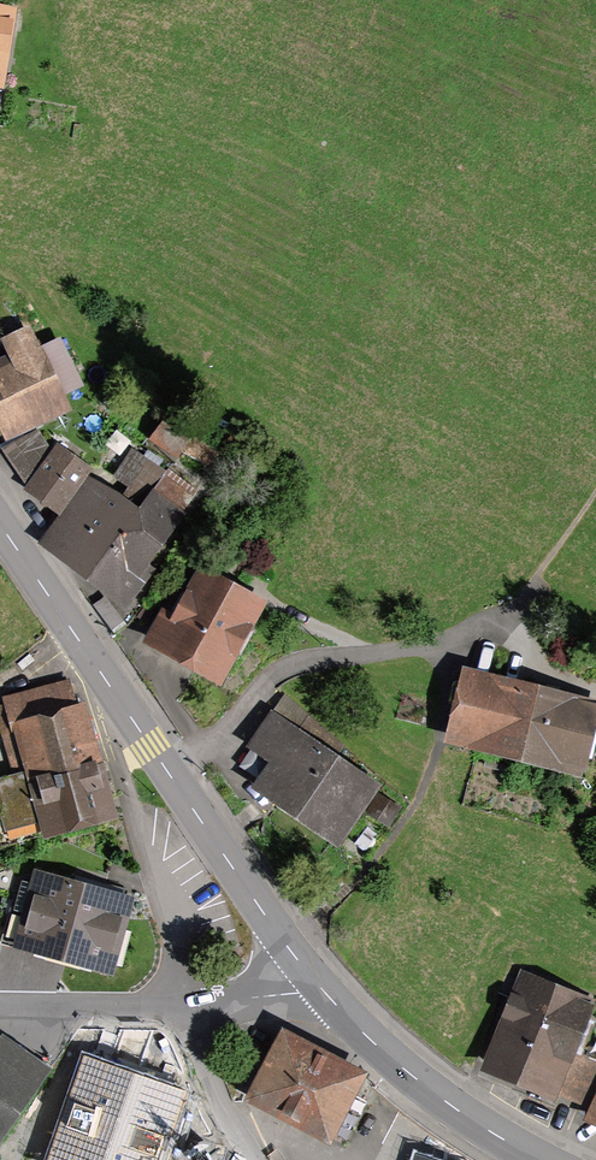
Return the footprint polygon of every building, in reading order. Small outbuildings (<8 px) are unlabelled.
[(0,6),(0,87),(1,87),(12,20),(1,18),(3,6),(0,6)] [(65,394),(84,385),(60,336),(41,345),(30,323),(0,338),(0,339),(7,354),(0,358),(0,431),(5,442),(38,427),(72,410),(65,394)] [(164,418),(147,440),(175,461),(192,439),(164,418)] [(52,448),(38,427),(5,442),(0,444),(0,446),(26,486),(23,490),(58,515),(88,474),(93,467),(57,442),(52,448)] [(165,466),(134,444),(112,475),(128,487),(121,497),(88,474),(58,515),(37,545),(85,579),(165,466)] [(199,490),(165,466),(85,579),(132,612),(161,572),(148,563),(199,490)] [(221,689),(266,603),(189,558),(142,643),(221,689)] [(588,774),(595,742),(595,692),(466,661),(447,740),(588,774)] [(22,765),(0,771),(0,813),(3,826),(36,817),(41,835),(117,814),(84,696),(75,698),(68,671),(1,690),(22,765)] [(300,732),(275,715),(254,746),(271,758),(251,787),(340,848),(365,812),(378,790),(381,787),(335,756),(300,732)] [(310,717),(300,732),(335,756),(343,745),(310,717)] [(389,827),(403,805),(378,790),(365,812),(389,827)] [(108,970),(130,889),(30,860),(7,941),(108,970)] [(574,1044),(594,993),(516,963),(476,1068),(552,1098),(555,1091),(573,1098),(591,1051),(574,1044)] [(326,1140),(364,1066),(276,1021),(238,1095),(326,1140)] [(0,1025),(0,1132),(50,1060),(0,1025)] [(181,1094),(86,1063),(54,1159),(160,1159),(181,1094)] [(578,1115),(595,1125),(595,1081),(578,1115)] [(278,1146),(266,1155),(270,1159),(289,1159),(278,1146)]
